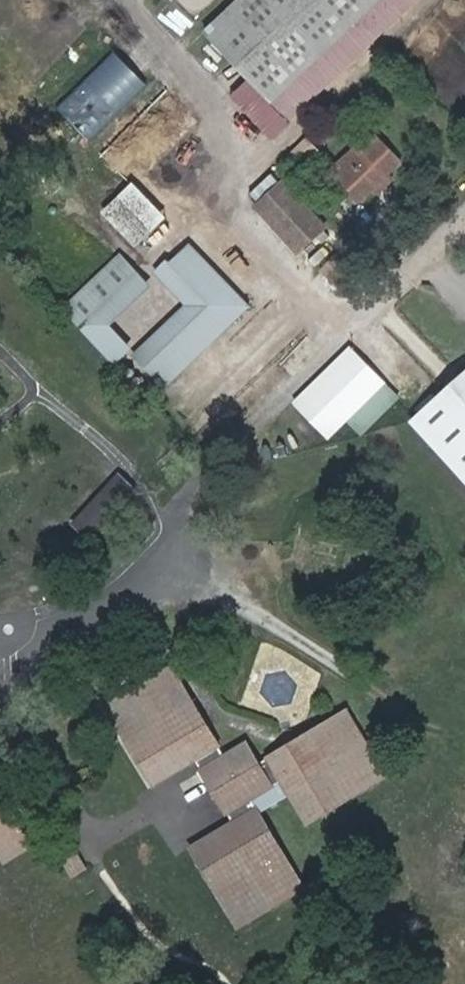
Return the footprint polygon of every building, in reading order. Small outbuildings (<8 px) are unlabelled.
[(210,31),(275,103),(388,0),(244,0),(210,31)] [(60,105),(93,139),(151,84),(119,50),(60,105)] [(317,137),(295,157),(305,168),(327,148),(317,137)] [(375,137),(335,174),(364,205),(378,191),(391,179),(404,167),(375,137)] [(279,186),(271,177),(249,198),(257,207),(279,186)] [(391,179),(378,191),(383,196),(395,184),(391,179)] [(109,204),(141,238),(143,240),(167,219),(133,182),(109,204)] [(324,229),(283,185),(256,209),(298,254),(324,229)] [(189,246),(181,253),(240,313),(247,307),(189,246)] [(240,313),(181,253),(168,266),(165,263),(157,271),(190,304),(136,355),(165,385),(179,372),(172,365),(218,321),(225,328),(240,313)] [(122,257),(66,309),(80,325),(136,272),(122,257)] [(136,272),(80,325),(115,361),(128,349),(106,327),(148,286),(136,272)] [(334,289),(341,296),(358,282),(351,274),(334,289)] [(172,365),(179,372),(225,328),(218,321),(172,365)] [(349,346),(294,399),(326,432),(381,379),(349,346)] [(411,421),(464,482),(464,373),(411,421)] [(119,474),(72,523),(89,538),(136,491),(119,474)] [(162,721),(129,741),(155,784),(193,761),(231,825),(193,847),(220,892),(252,873),(272,908),(305,888),(251,799),(281,781),(306,822),(351,796),(332,765),(368,744),(349,712),(262,764),(248,742),(225,755),(172,667),(140,686),(162,721)] [(108,705),(129,741),(162,721),(140,686),(108,705)] [(386,774),(368,744),(332,765),(351,796),(386,774)] [(6,860),(32,845),(4,800),(0,802),(0,850),(6,860)] [(60,862),(79,878),(91,864),(72,848),(60,862)] [(240,926),(272,908),(252,873),(220,892),(240,926)]
